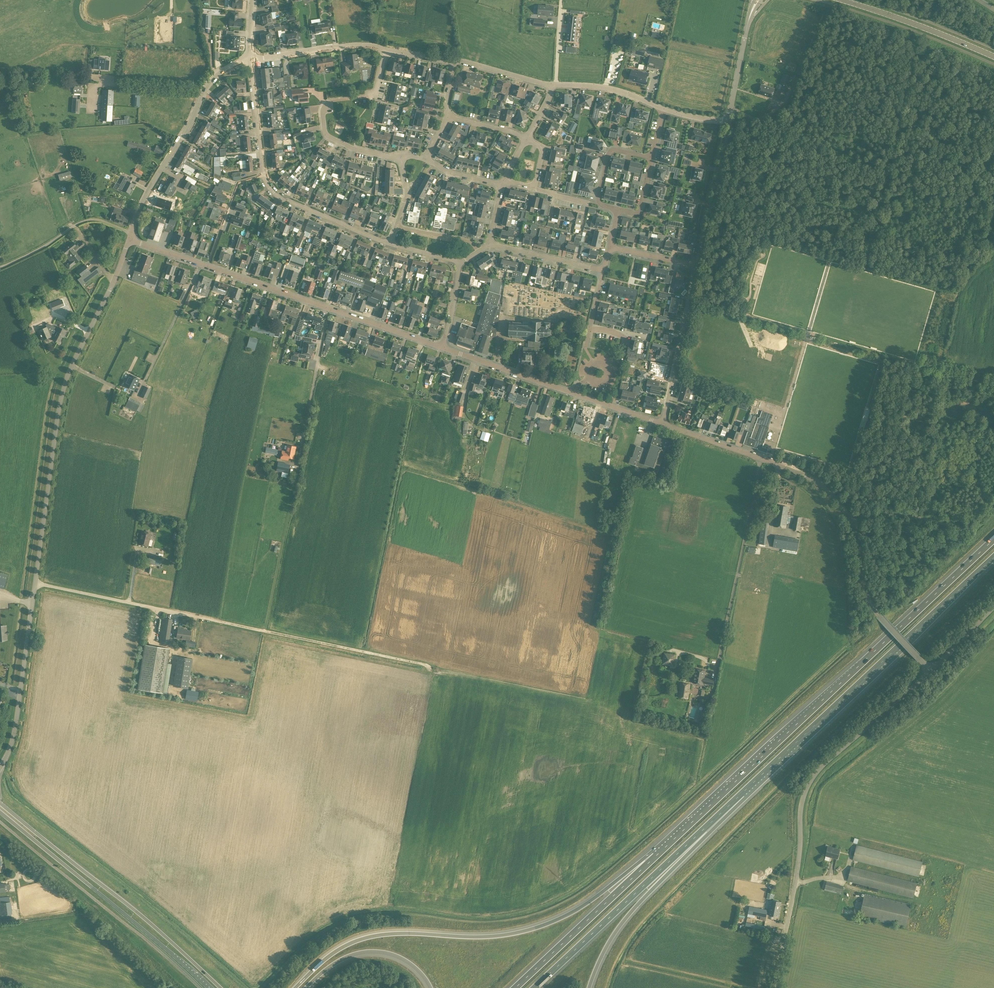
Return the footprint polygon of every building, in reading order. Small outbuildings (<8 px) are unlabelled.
[(242,1),(239,0),(231,0),(231,4),(232,4),(232,8),(241,9),(242,1)] [(273,0),(267,0),(263,1),(263,7),(271,5),(271,9),(277,8),(277,3),(273,3),(273,0)] [(554,8),(539,7),(539,16),(553,17),(554,8)] [(276,18),(275,12),(278,11),(277,8),(271,9),(272,12),(270,12),(271,13),(261,15),(261,20),(271,19),(276,18)] [(240,27),(241,19),(237,19),(238,13),(231,12),(231,18),(229,18),(229,26),(240,27)] [(202,15),(201,28),(210,28),(210,15),(202,15)] [(158,23),(158,42),(172,42),(172,23),(166,23),(166,17),(161,17),(161,23),(158,23)] [(569,17),(568,24),(569,24),(569,29),(576,30),(578,17),(569,17)] [(326,21),(327,23),(320,24),(322,32),(328,31),(328,27),(331,27),(330,21),(326,21)] [(316,34),(316,33),(322,32),(320,24),(318,24),(317,23),(310,24),(311,35),(316,34)] [(293,33),(291,34),(292,44),(298,43),(297,36),(300,35),(299,29),(296,29),(295,30),(293,32),(293,33)] [(567,33),(566,41),(575,42),(576,30),(569,29),(568,33),(567,33)] [(239,50),(240,37),(233,36),(233,32),(226,31),(226,36),(231,36),(230,50),(239,50)] [(652,32),(650,39),(657,40),(658,34),(652,32)] [(269,47),(272,46),(271,38),(261,40),(261,41),(261,43),(262,46),(268,45),(269,47)] [(633,46),(632,53),(644,56),(646,50),(633,46)] [(350,75),(349,70),(358,69),(357,54),(348,56),(348,63),(340,63),(342,75),(350,75)] [(647,67),(662,70),(664,59),(650,56),(647,67)] [(322,68),(333,66),(332,58),(316,60),(317,68),(318,72),(322,72),(322,68)] [(94,60),(93,70),(108,71),(109,62),(94,60)] [(398,62),(391,61),(388,71),(395,72),(396,72),(400,73),(402,65),(397,64),(398,62)] [(295,71),(293,71),(294,75),(302,74),(303,79),(307,78),(306,73),(308,73),(306,63),(302,64),(299,65),(299,66),(294,66),(295,71)] [(415,78),(416,70),(413,69),(414,65),(407,64),(404,74),(412,75),(411,78),(415,78)] [(427,68),(420,66),(418,75),(423,76),(422,81),(428,82),(430,72),(427,71),(427,68)] [(272,68),(261,69),(263,89),(279,87),(284,87),(284,81),(273,82),(273,79),(280,78),(279,68),(272,68)] [(445,71),(436,69),(434,80),(442,82),(445,71)] [(649,74),(639,71),(638,72),(632,70),(629,80),(635,81),(635,82),(646,85),(649,74)] [(480,88),(483,76),(468,72),(465,84),(470,85),(470,88),(459,85),(457,90),(470,93),(471,88),(473,89),(474,86),(480,88)] [(776,97),(783,99),(791,76),(783,73),(776,97)] [(284,87),(279,87),(279,91),(292,90),(290,77),(287,77),(287,81),(284,81),(284,87)] [(236,82),(236,84),(234,84),(232,83),(229,85),(237,93),(245,93),(245,88),(244,81),(236,82)] [(495,91),(503,93),(501,101),(505,102),(507,98),(511,84),(506,83),(506,82),(503,82),(498,81),(495,91)] [(393,84),(391,90),(401,92),(403,86),(393,84)] [(774,89),(761,84),(758,94),(771,98),(774,89)] [(514,85),(512,95),(522,98),(524,91),(520,90),(521,87),(514,85)] [(233,93),(231,91),(227,86),(221,91),(226,96),(228,94),(230,96),(233,93)] [(263,94),(263,100),(272,99),(281,98),(281,96),(278,96),(278,97),(273,98),(272,89),(265,89),(265,90),(264,90),(265,94),(263,94)] [(307,93),(303,94),(302,90),(292,91),(293,99),(298,98),(298,102),(308,102),(307,93)] [(391,90),(390,96),(400,98),(401,92),(391,90)] [(426,94),(425,100),(435,102),(435,100),(437,99),(436,97),(436,95),(432,94),(432,91),(426,90),(425,93),(426,94)] [(113,92),(103,91),(102,105),(112,106),(113,92)] [(223,98),(226,96),(221,91),(216,96),(220,101),(221,101),(223,103),(226,101),(223,98)] [(531,92),(526,100),(524,104),(525,104),(524,106),(529,109),(530,107),(533,103),(536,105),(541,97),(531,92)] [(572,100),(569,100),(569,95),(561,95),(561,104),(565,104),(565,107),(572,107),(572,100)] [(590,107),(592,97),(582,95),(580,103),(577,103),(575,114),(580,115),(583,105),(590,107)] [(398,104),(400,98),(390,96),(389,102),(398,104)] [(264,106),(266,106),(266,108),(274,107),(274,110),(277,110),(279,110),(279,106),(275,106),(275,104),(274,103),(274,101),(279,100),(279,101),(281,101),(281,98),(272,99),(263,100),(264,106)] [(598,119),(600,109),(603,110),(603,108),(608,109),(610,101),(600,99),(598,107),(595,106),(593,118),(598,119)] [(72,113),(79,114),(80,104),(80,100),(73,100),(73,103),(72,113)] [(434,103),(435,102),(425,100),(424,106),(423,105),(422,109),(428,110),(429,107),(433,108),(434,106),(436,105),(434,103)] [(221,106),(218,105),(213,102),(209,108),(215,112),(216,108),(219,110),(221,106)] [(233,107),(234,114),(236,114),(247,113),(246,103),(240,104),(240,106),(233,107)] [(630,106),(631,106),(630,106),(620,103),(620,104),(617,114),(618,114),(617,116),(614,115),(612,122),(618,123),(620,115),(623,115),(624,113),(628,114),(630,106)] [(102,105),(101,119),(111,120),(112,106),(102,105)] [(381,105),(380,110),(389,113),(392,113),(395,114),(396,112),(393,112),(393,111),(390,110),(391,107),(381,105)] [(490,109),(488,117),(496,119),(497,118),(497,114),(500,115),(502,107),(499,106),(497,105),(496,111),(490,109)] [(218,114),(215,112),(209,108),(205,115),(211,118),(215,120),(218,114)] [(309,109),(298,110),(299,116),(300,116),(301,123),(310,122),(309,109)] [(417,109),(415,116),(414,119),(418,119),(427,122),(428,119),(429,119),(430,116),(429,116),(429,115),(423,114),(423,111),(417,109)] [(267,114),(268,121),(275,121),(275,120),(277,120),(277,110),(274,110),(273,110),(274,114),(267,114)] [(388,119),(389,113),(380,110),(378,117),(388,119)] [(504,110),(502,120),(505,121),(506,122),(508,122),(509,122),(510,122),(512,114),(513,112),(512,111),(508,111),(504,110)] [(516,118),(519,120),(517,124),(524,128),(529,119),(525,117),(527,113),(520,110),(516,118)] [(647,121),(649,113),(645,112),(645,111),(641,111),(637,110),(636,113),(632,112),(630,121),(637,123),(638,119),(647,121)] [(562,111),(560,115),(555,112),(551,118),(559,123),(561,119),(564,121),(568,114),(562,111)] [(241,124),(248,123),(247,116),(241,117),(241,116),(237,116),(238,119),(237,119),(237,124),(241,124)] [(387,125),(388,119),(378,117),(377,123),(387,125)] [(414,119),(413,125),(412,129),(419,130),(420,126),(426,128),(427,127),(428,125),(427,124),(427,122),(418,119),(414,119)] [(209,126),(210,124),(212,125),(221,130),(222,127),(211,121),(210,123),(205,120),(202,126),(213,132),(214,130),(212,129),(213,128),(209,126)] [(553,122),(551,126),(548,124),(545,129),(545,130),(543,135),(550,138),(555,129),(557,131),(559,126),(553,122)] [(578,124),(573,122),(569,130),(573,133),(578,124)] [(242,132),(242,131),(249,130),(248,123),(241,124),(241,127),(238,127),(239,132),(242,132)] [(465,132),(460,129),(461,128),(454,124),(452,129),(459,132),(466,136),(468,130),(466,129),(465,132)] [(212,135),(213,132),(202,126),(199,131),(205,134),(207,132),(212,135)] [(606,135),(607,135),(607,138),(617,141),(618,136),(621,136),(623,127),(618,126),(616,130),(609,129),(608,131),(607,131),(606,135)] [(666,136),(665,140),(669,141),(669,144),(677,146),(678,141),(673,140),(675,131),(674,131),(674,129),(669,128),(669,130),(668,129),(667,133),(666,133),(665,136),(666,136)] [(274,130),(275,134),(269,134),(270,141),(281,140),(281,135),(292,133),(291,129),(283,130),(274,130)] [(456,137),(459,132),(452,129),(449,134),(456,137)] [(695,129),(692,139),(701,142),(701,141),(709,143),(709,142),(710,142),(711,142),(711,140),(711,139),(710,139),(711,135),(703,132),(703,131),(695,129)] [(370,144),(377,145),(379,135),(375,134),(375,131),(369,130),(368,136),(371,137),(370,144)] [(205,134),(199,131),(196,136),(206,142),(207,140),(203,138),(205,134)] [(641,137),(630,134),(630,133),(624,131),(623,136),(629,137),(627,143),(639,146),(641,137)] [(400,137),(396,136),(397,133),(394,132),(391,144),(398,146),(400,137)] [(404,138),(400,137),(398,146),(405,147),(406,145),(408,133),(406,132),(404,138)] [(304,143),(315,140),(313,133),(302,135),(304,143)] [(384,136),(379,135),(377,145),(384,147),(386,140),(389,141),(391,134),(385,133),(384,136)] [(414,138),(410,137),(411,134),(408,133),(406,145),(412,147),(414,138)] [(486,135),(478,133),(477,136),(471,135),(470,142),(477,144),(477,142),(484,143),(486,135)] [(419,134),(418,139),(414,138),(412,147),(419,148),(422,134),(419,134)] [(460,139),(456,137),(449,134),(447,139),(453,142),(455,140),(456,140),(456,141),(458,142),(460,139)] [(502,134),(499,140),(496,145),(500,147),(506,150),(506,149),(509,151),(513,145),(507,142),(509,138),(502,134)] [(205,144),(206,142),(196,136),(193,142),(198,145),(200,142),(202,143),(202,142),(205,144)] [(238,138),(239,145),(250,144),(249,137),(243,138),(238,138)] [(603,142),(598,141),(598,139),(594,138),(593,140),(592,140),(591,143),(588,143),(587,147),(590,148),(601,151),(601,150),(602,150),(603,147),(602,147),(603,142)] [(282,147),(281,140),(270,141),(271,149),(282,147)] [(127,146),(150,153),(151,148),(128,141),(127,146)] [(443,150),(441,149),(442,147),(439,146),(436,152),(439,153),(437,156),(442,158),(448,147),(450,144),(445,142),(444,144),(446,145),(443,150)] [(237,153),(244,152),(251,151),(250,144),(239,145),(239,148),(236,148),(237,153)] [(188,145),(185,150),(194,156),(196,153),(192,150),(193,148),(188,145)] [(458,147),(455,146),(454,148),(451,154),(447,161),(452,163),(455,157),(453,155),(458,147)] [(154,152),(161,155),(164,150),(156,147),(154,152)] [(325,150),(320,147),(317,152),(314,151),(310,157),(315,160),(317,156),(320,158),(325,150)] [(451,154),(448,152),(450,148),(448,147),(442,158),(447,161),(451,154)] [(561,158),(562,155),(565,155),(566,149),(558,148),(557,151),(552,150),(551,156),(561,158)] [(669,152),(663,150),(660,162),(670,164),(672,153),(676,154),(677,150),(670,148),(669,152)] [(187,159),(188,156),(192,159),(194,156),(185,150),(182,156),(187,159)] [(320,158),(323,160),(322,162),(327,164),(331,155),(329,154),(330,153),(325,150),(320,158)] [(587,158),(586,162),(597,165),(598,162),(599,162),(600,159),(599,158),(591,156),(592,152),(585,150),(583,157),(587,158)] [(283,152),(278,153),(271,154),(272,161),(279,160),(278,156),(283,156),(283,152)] [(494,156),(492,159),(502,165),(502,164),(503,164),(504,164),(505,162),(505,161),(504,161),(506,157),(496,152),(493,156),(494,156)] [(333,164),(336,166),(340,158),(334,155),(334,156),(331,155),(327,164),(331,167),(333,164)] [(186,161),(187,159),(182,156),(179,161),(194,170),(196,167),(187,161),(187,162),(186,161)] [(251,156),(245,157),(240,157),(241,161),(239,161),(239,165),(240,165),(252,164),(251,156)] [(560,161),(561,158),(551,156),(550,162),(556,163),(556,166),(562,168),(563,162),(560,161)] [(214,167),(220,166),(226,166),(225,157),(214,157),(214,167)] [(458,157),(458,158),(457,158),(454,165),(457,165),(462,167),(464,159),(458,157)] [(613,168),(617,168),(619,159),(614,157),(611,169),(613,170),(613,168)] [(345,160),(340,158),(336,166),(341,168),(345,160)] [(502,165),(492,159),(491,162),(490,162),(488,166),(498,172),(500,168),(500,169),(501,168),(503,166),(502,165)] [(622,172),(625,173),(627,166),(624,166),(625,160),(619,159),(617,168),(623,170),(622,172)] [(281,160),(279,160),(272,161),(273,168),(284,167),(284,163),(282,164),(281,160)] [(193,173),(194,170),(179,161),(176,166),(181,169),(182,167),(193,173)] [(629,171),(634,172),(637,163),(631,161),(630,167),(627,166),(625,173),(628,173),(629,171)] [(347,172),(353,173),(355,164),(349,162),(347,172)] [(597,168),(597,165),(586,162),(585,166),(581,165),(580,172),(587,174),(588,170),(596,171),(597,171),(598,168),(597,168)] [(642,164),(637,163),(634,172),(640,174),(642,164)] [(242,172),(246,172),(253,171),(252,164),(240,165),(240,169),(242,168),(242,172)] [(354,179),(356,174),(359,174),(361,165),(355,164),(353,173),(352,178),(350,178),(349,183),(352,184),(353,179),(354,179)] [(359,174),(365,176),(367,166),(361,165),(359,174)] [(373,168),(367,166),(365,176),(371,177),(373,168)] [(657,175),(656,179),(664,181),(666,171),(669,172),(670,168),(664,166),(663,170),(658,169),(657,173),(656,175),(657,175)] [(136,168),(133,174),(140,178),(143,172),(136,168)] [(556,180),(556,179),(559,180),(562,169),(555,168),(554,173),(547,172),(546,178),(556,180)] [(696,180),(701,181),(702,177),(703,174),(702,174),(703,170),(696,168),(692,168),(691,172),(695,173),(693,179),(691,178),(690,182),(695,183),(696,180)] [(60,181),(63,180),(62,177),(71,175),(69,171),(58,175),(60,181)] [(285,172),(282,175),(277,180),(283,185),(287,180),(284,177),(287,174),(285,172)] [(583,177),(582,184),(593,186),(594,180),(589,178),(590,175),(582,173),(581,177),(583,177)] [(427,174),(424,180),(432,184),(435,178),(427,174)] [(123,180),(127,182),(122,190),(129,194),(134,185),(130,183),(131,180),(125,176),(123,180)] [(290,176),(287,180),(283,185),(289,190),(296,181),(290,176)] [(167,194),(168,194),(168,195),(170,197),(172,196),(173,194),(172,192),(170,191),(177,180),(172,177),(169,183),(167,182),(162,191),(167,194)] [(559,183),(556,182),(556,180),(546,178),(545,183),(546,184),(546,187),(558,189),(559,183)] [(181,187),(186,190),(191,182),(185,179),(181,187)] [(429,189),(432,184),(424,180),(421,185),(429,189)] [(224,190),(224,189),(228,191),(231,184),(222,181),(221,183),(219,182),(218,186),(215,185),(213,188),(222,191),(222,189),(224,190)] [(300,182),(298,187),(295,193),(302,196),(304,190),(301,188),(303,184),(300,182)] [(440,192),(451,195),(454,182),(451,182),(451,183),(448,182),(447,187),(443,186),(440,192)] [(451,195),(456,196),(459,185),(456,184),(456,183),(454,182),(451,195)] [(652,190),(652,193),(653,194),(652,197),(659,199),(660,199),(661,193),(663,194),(664,193),(666,186),(666,185),(659,183),(658,183),(658,184),(658,187),(655,187),(655,186),(654,186),(654,187),(653,190),(652,190)] [(254,184),(249,186),(245,188),(249,195),(246,196),(248,199),(252,197),(252,194),(252,193),(257,191),(254,184)] [(460,194),(463,194),(465,185),(462,184),(462,186),(459,185),(456,196),(459,197),(460,194)] [(591,193),(593,186),(582,184),(580,190),(579,190),(578,194),(587,196),(588,192),(591,193)] [(426,194),(429,189),(421,185),(419,190),(426,194)] [(469,195),(470,188),(467,187),(467,185),(465,185),(463,194),(462,197),(465,198),(465,201),(468,202),(469,195)] [(310,187),(308,192),(304,190),(302,196),(308,199),(313,188),(310,187)] [(604,199),(610,200),(612,190),(609,190),(610,187),(607,187),(604,199)] [(223,192),(222,191),(213,188),(210,195),(216,197),(215,200),(224,203),(226,196),(222,195),(223,192)] [(352,210),(349,216),(356,219),(359,213),(360,209),(357,208),(360,199),(357,197),(358,195),(359,195),(361,194),(362,191),(358,189),(356,194),(354,198),(352,203),(355,204),(352,210)] [(509,198),(514,199),(517,190),(514,189),(514,191),(510,190),(509,198)] [(617,196),(620,197),(621,190),(615,189),(614,191),(612,190),(610,200),(615,202),(617,196)] [(313,201),(320,204),(324,193),(317,190),(313,201)] [(430,196),(426,194),(419,190),(416,195),(423,200),(422,204),(428,205),(430,196)] [(470,196),(470,198),(482,201),(487,202),(487,199),(489,200),(491,192),(488,192),(488,191),(487,191),(486,191),(483,190),(482,194),(477,193),(476,197),(470,196)] [(621,203),(627,204),(629,195),(624,193),(624,191),(621,190),(620,197),(623,197),(621,203)] [(525,193),(522,192),(520,201),(526,202),(527,202),(526,203),(525,202),(524,208),(524,209),(521,208),(520,211),(526,212),(529,198),(527,197),(528,193),(525,192),(525,193)] [(327,207),(329,201),(331,196),(324,193),(320,204),(327,207)] [(632,195),(629,195),(627,204),(633,206),(636,193),(633,193),(632,195)] [(261,195),(260,196),(257,194),(252,197),(248,199),(251,204),(252,202),(254,204),(255,203),(261,208),(267,200),(261,195)] [(375,203),(379,204),(381,199),(382,199),(388,200),(389,198),(377,195),(374,200),(376,201),(375,203)] [(533,212),(535,207),(538,208),(541,198),(533,196),(533,197),(530,197),(527,211),(533,212)] [(684,215),(692,217),(693,213),(694,213),(694,210),(695,205),(692,204),(693,201),(693,202),(694,197),(687,196),(686,200),(690,201),(689,204),(687,203),(686,206),(683,206),(682,211),(685,212),(684,215)] [(336,197),(334,202),(331,208),(338,211),(340,205),(343,200),(336,197)] [(159,198),(156,206),(169,210),(172,202),(159,198)] [(488,206),(481,205),(482,201),(470,198),(469,202),(477,204),(476,206),(475,210),(487,212),(488,206)] [(550,201),(547,201),(548,200),(541,198),(538,208),(542,209),(540,214),(547,216),(550,201)] [(272,211),(269,209),(273,204),(267,200),(261,208),(266,213),(265,214),(270,217),(272,211)] [(240,212),(239,215),(250,219),(251,215),(245,213),(247,209),(244,208),(245,206),(244,206),(245,203),(245,202),(243,201),(241,201),(240,204),(237,203),(234,210),(240,212)] [(207,206),(213,209),(210,218),(217,221),(221,210),(217,209),(219,206),(210,203),(209,202),(207,206)] [(346,202),(344,207),(340,205),(338,211),(345,214),(349,204),(346,202)] [(406,214),(409,214),(407,222),(415,223),(416,217),(418,217),(419,212),(421,204),(419,203),(415,202),(414,207),(417,207),(416,213),(407,211),(406,214)] [(656,206),(650,205),(648,212),(652,213),(652,214),(657,215),(657,214),(660,215),(661,212),(662,212),(663,208),(665,209),(666,204),(657,202),(656,206)] [(364,210),(362,214),(359,213),(356,219),(363,222),(367,212),(369,212),(372,206),(369,204),(366,211),(364,210)] [(112,213),(116,214),(114,222),(126,226),(129,218),(120,215),(122,210),(114,207),(114,208),(112,207),(110,212),(112,212),(112,213)] [(275,219),(278,221),(283,209),(277,207),(273,216),(276,218),(275,219)] [(442,222),(445,222),(446,214),(447,209),(445,208),(443,219),(435,218),(433,227),(441,228),(442,222)] [(558,220),(558,219),(560,210),(561,209),(554,208),(552,218),(558,220)] [(285,221),(287,218),(289,212),(283,209),(278,221),(281,222),(282,220),(285,221)] [(505,211),(504,218),(512,220),(513,215),(518,216),(519,211),(513,209),(513,212),(505,211)] [(487,212),(475,210),(474,213),(474,215),(478,216),(478,217),(485,219),(487,212)] [(572,212),(566,211),(564,221),(570,222),(572,212)] [(372,212),(370,217),(367,224),(374,227),(377,220),(373,219),(375,214),(372,212)] [(423,213),(419,212),(418,217),(421,218),(420,224),(428,226),(430,217),(423,215),(423,213)] [(288,224),(294,227),(299,216),(293,213),(288,224)] [(578,213),(578,214),(576,223),(575,224),(582,225),(584,215),(578,213)] [(389,217),(383,214),(380,221),(382,222),(379,229),(386,232),(389,224),(387,224),(389,217)] [(449,215),(446,214),(445,222),(448,223),(446,229),(454,231),(456,222),(457,222),(457,219),(449,217),(449,215)] [(239,215),(238,217),(232,215),(230,222),(241,226),(243,219),(247,220),(249,221),(250,219),(239,215)] [(591,221),(590,227),(596,228),(597,226),(604,227),(605,220),(602,220),(603,217),(602,216),(599,215),(598,216),(596,222),(591,221)] [(158,241),(161,232),(163,232),(164,231),(169,232),(170,229),(174,231),(178,218),(174,217),(171,216),(168,224),(163,222),(164,220),(156,217),(154,221),(148,238),(158,241)] [(270,216),(263,232),(266,234),(268,230),(270,230),(274,221),(273,221),(274,218),(270,216)] [(299,230),(301,225),(304,218),(299,216),(294,227),(299,230)] [(622,219),(621,225),(626,226),(627,221),(630,222),(630,218),(623,217),(622,217),(621,217),(621,218),(621,219),(622,219)] [(509,226),(508,229),(514,230),(515,230),(516,225),(511,224),(512,220),(504,218),(502,225),(509,226)] [(304,230),(311,233),(315,223),(309,220),(304,230)] [(484,225),(483,225),(484,224),(472,221),(471,224),(475,225),(474,228),(482,230),(483,229),(484,225)] [(317,236),(318,232),(319,232),(321,225),(315,223),(311,233),(317,236)] [(595,231),(596,228),(590,227),(585,226),(584,229),(592,231),(591,233),(594,234),(593,238),(602,240),(603,233),(595,231)] [(325,239),(326,235),(328,236),(331,230),(326,227),(321,238),(325,239)] [(629,233),(625,232),(626,228),(623,227),(622,231),(620,239),(627,241),(629,233)] [(473,238),(474,235),(481,237),(481,235),(482,235),(482,232),(482,230),(474,228),(473,231),(470,230),(469,233),(468,233),(467,237),(473,238)] [(633,228),(632,233),(629,233),(627,241),(634,242),(635,237),(638,238),(640,229),(633,228)] [(508,229),(508,232),(502,231),(501,238),(508,240),(508,239),(512,240),(514,230),(508,229)] [(546,247),(547,240),(550,241),(552,235),(545,233),(546,230),(541,229),(539,237),(540,238),(538,245),(546,247)] [(332,242),(334,239),(337,232),(331,230),(328,236),(326,240),(332,242)] [(531,235),(524,233),(523,238),(524,238),(523,243),(530,244),(531,240),(534,240),(537,231),(532,230),(531,235)] [(639,238),(640,238),(639,244),(646,246),(647,243),(650,244),(652,231),(648,230),(647,233),(640,231),(639,238)] [(184,237),(180,236),(181,233),(175,231),(172,241),(175,242),(174,244),(181,247),(184,237)] [(193,251),(195,247),(197,248),(199,242),(193,240),(195,233),(189,231),(186,240),(189,241),(187,246),(186,249),(193,251)] [(305,233),(301,232),(299,238),(295,247),(296,247),(294,252),(298,253),(300,249),(298,248),(305,233)] [(242,237),(241,236),(235,234),(234,234),(232,239),(235,240),(232,248),(238,250),(238,249),(240,244),(242,237)] [(337,245),(342,247),(347,236),(341,234),(337,245)] [(559,251),(561,244),(564,245),(566,235),(560,234),(559,240),(554,239),(551,249),(559,251)] [(659,247),(661,240),(663,241),(665,235),(658,234),(657,239),(654,238),(652,246),(659,247)] [(674,245),(676,245),(677,239),(678,235),(673,234),(671,241),(668,240),(667,240),(666,242),(664,250),(672,251),(674,245)] [(574,254),(576,246),(579,247),(580,241),(581,242),(582,236),(576,235),(574,242),(569,241),(566,252),(574,254)] [(348,249),(350,246),(353,239),(347,236),(342,247),(348,249)] [(593,238),(593,242),(589,241),(588,243),(581,242),(580,245),(588,247),(588,245),(592,245),(592,246),(600,248),(602,240),(593,238)] [(250,244),(260,248),(262,242),(252,239),(250,244)] [(683,244),(679,243),(680,239),(677,239),(676,245),(679,246),(677,251),(684,253),(687,240),(684,239),(683,244)] [(693,246),(689,246),(690,241),(687,240),(684,253),(691,254),(693,246)] [(62,251),(70,261),(66,265),(69,269),(73,266),(83,258),(78,252),(86,246),(82,241),(76,246),(73,243),(62,251)] [(353,251),(360,253),(364,243),(357,241),(353,251)] [(204,257),(206,251),(209,244),(205,243),(203,250),(199,249),(197,255),(204,257)] [(326,253),(330,255),(334,244),(330,243),(326,253)] [(366,256),(368,252),(371,246),(364,243),(360,253),(362,254),(361,257),(362,260),(360,264),(365,266),(368,259),(364,258),(365,256),(366,256)] [(338,246),(334,244),(330,255),(328,258),(331,260),(333,258),(338,246)] [(582,252),(589,254),(588,258),(596,260),(598,252),(591,250),(591,248),(588,247),(580,245),(578,253),(582,254),(582,252)] [(378,261),(379,257),(382,251),(375,248),(371,258),(378,261)] [(228,265),(229,260),(231,255),(221,251),(217,262),(228,265)] [(258,276),(261,265),(263,262),(259,260),(261,253),(255,251),(251,262),(255,264),(251,274),(258,276)] [(384,264),(386,260),(389,254),(382,251),(379,257),(383,258),(381,262),(384,264)] [(243,268),(245,263),(249,264),(251,257),(244,254),(243,260),(238,258),(236,266),(243,268)] [(306,259),(304,259),(292,254),(289,263),(303,268),(305,260),(306,259)] [(135,270),(131,280),(144,285),(146,281),(155,285),(157,278),(146,274),(152,258),(142,255),(138,268),(137,270),(135,270)] [(394,255),(392,261),(391,266),(398,268),(401,257),(394,255)] [(488,266),(491,264),(493,266),(497,269),(498,263),(497,263),(497,261),(494,256),(491,259),(489,255),(483,259),(488,266)] [(408,259),(401,257),(398,268),(405,270),(408,259)] [(477,262),(479,266),(477,268),(479,272),(478,274),(485,275),(484,272),(486,271),(484,268),(488,266),(483,259),(477,262)] [(510,261),(502,259),(500,259),(498,263),(497,269),(507,272),(508,269),(510,261)] [(414,267),(418,268),(420,262),(413,260),(410,271),(413,271),(414,267)] [(508,269),(513,271),(512,277),(513,277),(512,282),(515,282),(518,270),(518,268),(516,267),(517,263),(510,261),(508,269)] [(275,262),(272,269),(267,267),(264,277),(271,279),(273,275),(277,276),(282,264),(275,262)] [(425,270),(427,264),(420,262),(418,268),(417,273),(424,275),(425,270)] [(522,278),(523,272),(528,273),(530,265),(523,264),(521,270),(518,270),(515,282),(518,283),(519,277),(522,278)] [(639,267),(638,271),(646,273),(647,270),(648,270),(649,266),(638,264),(638,266),(639,267)] [(91,273),(85,265),(77,271),(81,277),(77,280),(82,286),(101,271),(98,267),(91,273)] [(169,265),(166,273),(165,278),(173,281),(175,276),(173,275),(175,267),(169,265)] [(432,265),(430,271),(429,275),(436,277),(439,267),(432,265)] [(446,269),(439,267),(436,277),(434,283),(439,284),(440,280),(443,281),(446,269)] [(543,276),(540,276),(542,268),(534,267),(532,276),(536,277),(535,283),(541,284),(543,276)] [(656,281),(656,278),(660,279),(662,269),(656,268),(655,272),(651,272),(650,279),(656,281)] [(181,269),(178,277),(177,277),(175,281),(185,284),(187,278),(186,277),(188,271),(181,269)] [(314,279),(320,280),(323,271),(317,269),(314,279)] [(332,278),(330,282),(333,283),(336,284),(337,280),(341,271),(337,270),(335,269),(332,278)] [(543,275),(543,276),(541,284),(546,285),(548,278),(554,279),(555,271),(548,269),(546,276),(543,275)] [(671,276),(668,275),(669,271),(662,269),(660,279),(664,279),(663,282),(670,284),(671,276)] [(341,271),(337,280),(345,283),(358,288),(356,293),(359,294),(358,298),(359,299),(358,302),(375,308),(378,300),(382,301),(387,287),(375,283),(370,281),(341,271)] [(646,273),(638,271),(637,271),(636,273),(638,273),(637,278),(635,278),(636,278),(644,280),(646,280),(645,280),(645,276),(646,277),(647,273),(646,273)] [(568,280),(565,280),(566,274),(559,272),(557,280),(562,281),(560,289),(563,290),(563,293),(565,294),(568,280)] [(677,272),(676,278),(672,277),(668,293),(673,294),(675,284),(680,285),(681,284),(682,284),(684,274),(677,272)] [(478,280),(489,282),(490,277),(490,276),(485,275),(478,274),(473,273),(472,276),(469,276),(467,284),(473,285),(477,286),(478,280)] [(573,287),(574,283),(578,284),(580,276),(573,275),(572,281),(569,280),(566,294),(571,295),(572,287),(573,287)] [(211,280),(204,277),(203,280),(200,279),(197,286),(208,290),(211,280)] [(289,277),(288,280),(285,279),(283,284),(293,288),(295,282),(292,281),(293,279),(289,277)] [(493,278),(490,277),(489,282),(491,282),(490,287),(500,290),(502,282),(492,280),(493,278)] [(582,284),(581,289),(584,290),(590,291),(592,280),(585,278),(583,285),(582,284)] [(303,291),(311,294),(315,284),(307,281),(303,291)] [(327,299),(333,283),(330,282),(330,283),(326,281),(324,289),(321,288),(318,297),(327,299)] [(219,282),(217,288),(216,292),(219,293),(221,289),(226,291),(228,285),(219,282)] [(615,294),(617,287),(617,285),(615,285),(615,286),(610,285),(610,284),(608,294),(608,293),(611,294),(611,295),(615,296),(615,294)] [(231,297),(233,298),(233,301),(235,301),(234,302),(240,304),(241,301),(238,300),(241,290),(234,287),(231,297)] [(622,296),(624,288),(624,287),(622,287),(621,288),(617,287),(615,294),(618,295),(618,296),(621,297),(622,296)] [(629,298),(631,290),(631,289),(628,288),(628,289),(624,288),(622,296),(626,297),(626,298),(628,299),(629,298)] [(176,299),(181,301),(186,292),(181,289),(176,299)] [(472,289),(471,292),(465,291),(464,299),(472,301),(473,295),(477,296),(479,290),(472,289)] [(333,301),(340,304),(342,297),(343,295),(342,295),(343,292),(336,290),(335,293),(334,296),(335,297),(333,301)] [(635,291),(631,290),(629,298),(632,299),(632,300),(635,301),(638,291),(636,290),(635,291)] [(477,329),(477,328),(474,336),(476,337),(472,349),(488,354),(493,337),(496,338),(501,305),(498,304),(501,295),(489,291),(477,329)] [(659,298),(671,300),(670,305),(678,306),(680,299),(672,297),(672,295),(660,292),(659,298)] [(253,294),(250,301),(246,312),(252,314),(256,303),(259,304),(262,297),(253,294)] [(346,294),(345,298),(342,297),(340,304),(347,307),(350,300),(351,295),(346,294)] [(62,299),(50,304),(52,310),(64,306),(62,299)] [(271,299),(270,300),(269,299),(267,307),(269,307),(266,315),(277,319),(280,311),(275,309),(277,302),(272,300),(272,299),(271,299)] [(412,299),(411,304),(409,308),(413,310),(411,317),(408,316),(407,320),(408,320),(405,326),(412,329),(415,319),(418,320),(422,307),(416,305),(418,301),(412,299)] [(385,319),(388,310),(392,311),(392,310),(394,305),(395,303),(389,301),(387,306),(382,304),(381,308),(378,317),(385,319)] [(395,323),(396,323),(396,324),(397,324),(398,324),(401,325),(404,317),(403,317),(404,311),(408,312),(409,308),(411,304),(406,302),(405,305),(404,305),(402,311),(395,309),(394,314),(398,315),(395,323)] [(362,313),(363,312),(364,309),(366,305),(358,303),(355,309),(359,311),(359,313),(362,313)] [(286,316),(289,317),(292,308),(286,305),(280,320),(284,321),(286,316)] [(670,305),(669,310),(665,309),(663,316),(670,317),(671,312),(677,314),(678,306),(670,305)] [(294,325),(297,317),(299,310),(292,308),(289,317),(292,318),(290,324),(294,325)] [(312,324),(315,316),(307,313),(306,317),(304,316),(302,320),(300,319),(295,332),(295,333),(299,335),(304,322),(312,324)] [(618,316),(616,325),(622,327),(622,326),(623,321),(626,322),(628,316),(618,314),(618,316)] [(636,331),(639,322),(633,320),(634,316),(630,315),(628,324),(632,325),(631,330),(636,331)] [(658,320),(667,323),(666,328),(673,330),(675,322),(669,321),(670,318),(659,315),(658,320)] [(275,331),(258,327),(260,317),(254,316),(251,330),(269,334),(269,335),(274,336),(275,331)] [(323,322),(321,321),(322,318),(315,316),(312,324),(315,325),(314,328),(321,331),(323,325),(322,325),(323,322)] [(428,322),(430,323),(427,334),(436,337),(438,330),(437,329),(438,326),(440,320),(430,316),(428,322)] [(338,329),(336,328),(338,323),(331,321),(328,330),(324,343),(330,345),(332,337),(335,337),(338,329)] [(513,321),(513,322),(509,322),(509,323),(508,324),(509,325),(509,335),(508,336),(508,337),(509,338),(512,338),(517,338),(517,339),(518,339),(518,338),(522,338),(522,340),(527,340),(527,339),(528,339),(528,345),(540,346),(541,341),(543,341),(543,342),(549,342),(550,337),(548,337),(548,336),(551,335),(552,335),(551,334),(552,331),(552,330),(551,330),(550,329),(550,322),(545,322),(545,323),(541,322),(542,322),(541,322),(533,321),(532,321),(533,322),(533,324),(528,323),(528,322),(523,322),(523,323),(518,323),(518,322),(518,323),(513,322),(513,321)] [(644,322),(642,332),(648,334),(648,333),(649,328),(652,329),(653,323),(650,322),(650,323),(644,322)] [(58,327),(57,328),(48,323),(45,325),(46,327),(38,331),(43,341),(50,338),(53,339),(52,339),(60,342),(63,335),(65,336),(66,333),(65,332),(65,330),(58,327)] [(457,335),(460,336),(457,344),(472,349),(476,337),(474,336),(477,328),(462,323),(457,335)] [(344,325),(340,336),(344,337),(343,341),(348,343),(351,336),(348,335),(350,327),(344,325)] [(657,336),(664,337),(663,342),(670,343),(672,336),(666,335),(667,331),(656,329),(655,331),(658,332),(657,336)] [(357,339),(359,340),(362,331),(357,330),(354,339),(351,338),(350,341),(355,343),(357,339)] [(368,333),(362,331),(359,340),(362,341),(361,345),(364,346),(368,333)] [(251,336),(247,348),(255,351),(259,339),(251,336)] [(303,344),(303,347),(313,349),(314,343),(309,342),(310,338),(302,337),(301,343),(303,344)] [(379,348),(380,345),(382,346),(384,339),(375,337),(372,345),(379,348)] [(629,346),(638,348),(639,342),(642,343),(643,340),(635,338),(634,341),(631,340),(630,340),(629,346)] [(403,352),(399,350),(401,345),(393,343),(391,349),(396,351),(394,355),(401,358),(403,352)] [(658,350),(658,352),(656,358),(663,359),(664,356),(667,357),(669,349),(666,349),(667,346),(653,343),(652,349),(658,350)] [(383,361),(386,354),(362,346),(360,354),(383,361)] [(637,353),(638,348),(629,346),(627,352),(628,353),(631,353),(631,356),(642,359),(643,355),(639,354),(638,355),(637,354),(637,353)] [(291,356),(298,357),(305,358),(306,355),(311,356),(313,349),(303,347),(302,351),(299,350),(299,353),(292,352),(291,356)] [(524,347),(524,352),(524,355),(522,355),(522,363),(529,363),(529,365),(536,365),(537,359),(535,358),(535,355),(534,355),(535,348),(524,347)] [(413,348),(413,350),(408,348),(406,355),(412,357),(411,360),(410,360),(408,366),(406,365),(405,369),(412,372),(419,350),(413,348)] [(432,366),(433,364),(435,357),(428,355),(425,362),(430,363),(427,371),(433,373),(435,367),(432,366)] [(452,367),(449,366),(450,362),(442,360),(441,363),(440,363),(439,368),(443,369),(441,373),(442,373),(441,375),(444,376),(443,380),(442,380),(440,383),(443,384),(443,385),(446,386),(451,373),(450,373),(452,367)] [(652,363),(650,371),(655,373),(654,376),(662,378),(663,372),(664,373),(664,371),(665,366),(652,363)] [(459,364),(453,381),(463,385),(469,368),(459,364)] [(482,388),(483,386),(484,386),(485,380),(486,376),(478,373),(476,379),(474,384),(471,383),(469,390),(474,392),(475,387),(476,387),(481,389),(482,388)] [(130,374),(127,380),(125,379),(123,384),(134,390),(139,379),(130,374)] [(491,391),(499,393),(500,390),(503,382),(495,379),(492,378),(490,383),(494,384),(491,391)] [(650,393),(659,395),(661,387),(658,386),(659,383),(648,381),(647,387),(649,387),(649,388),(651,389),(650,393)] [(687,382),(686,385),(683,385),(681,392),(690,394),(692,390),(695,391),(696,385),(687,382)] [(619,391),(623,392),(621,399),(627,401),(629,392),(626,391),(628,384),(621,383),(619,391)] [(516,400),(517,397),(518,394),(513,392),(515,386),(509,384),(507,391),(509,392),(507,399),(508,400),(508,402),(514,404),(515,400),(516,400)] [(634,385),(632,392),(629,392),(627,401),(634,402),(636,395),(639,395),(641,387),(634,385)] [(151,389),(145,386),(140,396),(146,399),(151,389)] [(522,388),(520,394),(518,394),(517,397),(516,400),(522,402),(522,404),(526,406),(529,397),(531,391),(522,388)] [(456,393),(455,397),(458,398),(457,401),(463,403),(465,393),(460,391),(459,394),(456,393)] [(692,399),(689,399),(690,394),(681,392),(679,398),(684,400),(683,403),(690,405),(692,399)] [(555,398),(547,395),(540,413),(549,416),(555,398)] [(645,402),(647,402),(645,408),(656,411),(658,403),(657,403),(658,398),(646,396),(645,402)] [(130,397),(125,407),(136,412),(136,410),(141,412),(144,405),(140,403),(141,402),(130,397)] [(576,412),(569,410),(571,404),(564,402),(561,409),(566,411),(564,415),(573,418),(576,412)] [(454,405),(451,419),(452,420),(460,421),(463,406),(454,405)] [(591,423),(593,418),(595,412),(584,408),(583,410),(579,408),(577,413),(578,414),(572,431),(584,435),(588,422),(591,423)] [(691,419),(689,419),(691,414),(690,414),(691,411),(687,410),(686,412),(683,411),(681,416),(679,415),(678,420),(689,424),(691,419)] [(758,417),(757,422),(760,423),(761,421),(768,423),(770,419),(771,419),(773,415),(762,411),(760,418),(758,417)] [(602,429),(604,424),(609,426),(612,417),(603,414),(603,416),(599,414),(595,427),(602,429)] [(701,428),(704,421),(706,421),(708,416),(703,414),(701,419),(697,417),(695,425),(701,428)] [(753,416),(743,444),(761,450),(769,428),(756,423),(751,438),(750,438),(748,442),(748,441),(751,433),(757,417),(753,416)] [(715,417),(712,424),(708,422),(705,429),(713,432),(714,429),(717,430),(721,419),(715,417)] [(538,426),(549,430),(552,422),(541,418),(538,426)] [(526,431),(532,432),(535,421),(529,420),(526,431)] [(725,436),(726,431),(729,432),(732,425),(727,423),(725,427),(721,426),(718,433),(725,436)] [(731,438),(737,440),(739,434),(742,435),(745,428),(738,426),(736,431),(733,430),(731,438)] [(480,439),(487,441),(490,434),(482,431),(480,439)] [(669,441),(653,436),(651,444),(650,444),(647,453),(642,452),(643,448),(635,445),(631,457),(630,457),(628,462),(658,473),(669,441)] [(293,459),(295,447),(287,445),(286,452),(282,451),(280,459),(287,460),(288,458),(293,459)] [(280,450),(266,447),(265,453),(277,455),(277,454),(279,454),(280,450)] [(277,462),(276,471),(287,474),(289,464),(277,462)] [(786,528),(788,517),(794,518),(792,529),(799,530),(802,517),(787,514),(788,507),(778,505),(777,513),(776,513),(774,526),(786,528)] [(765,545),(766,537),(768,529),(769,522),(761,521),(759,544),(765,545)] [(147,547),(150,533),(142,532),(139,545),(147,547)] [(773,547),(797,551),(799,540),(775,536),(773,547)] [(149,555),(147,563),(160,566),(161,558),(149,555)] [(162,618),(158,642),(168,644),(172,620),(162,618)] [(190,640),(191,631),(184,630),(184,629),(178,628),(177,638),(190,640)] [(144,644),(136,689),(161,693),(169,649),(144,644)] [(177,651),(171,685),(184,687),(191,653),(177,651)] [(674,666),(676,654),(664,652),(662,664),(674,666)] [(704,678),(706,671),(695,669),(694,677),(693,683),(703,685),(704,684),(713,685),(714,680),(704,678)] [(678,697),(688,699),(691,684),(680,682),(678,697)] [(187,690),(186,700),(198,700),(199,690),(187,690)] [(837,859),(840,850),(828,846),(825,855),(837,859)] [(857,846),(856,852),(885,859),(884,861),(881,861),(880,863),(884,864),(883,868),(921,876),(924,860),(857,846)] [(853,852),(848,870),(858,874),(863,855),(853,852)] [(826,881),(824,890),(841,894),(844,886),(826,881)] [(867,894),(864,905),(907,914),(905,922),(908,923),(912,903),(867,894)] [(9,897),(0,898),(0,919),(12,918),(9,897)] [(780,909),(779,909),(781,902),(772,900),(770,907),(769,907),(768,915),(779,917),(780,909)] [(767,910),(749,906),(747,914),(748,914),(747,917),(754,918),(754,915),(760,916),(760,920),(765,921),(767,910)] [(763,933),(764,926),(746,922),(745,929),(763,933)]
